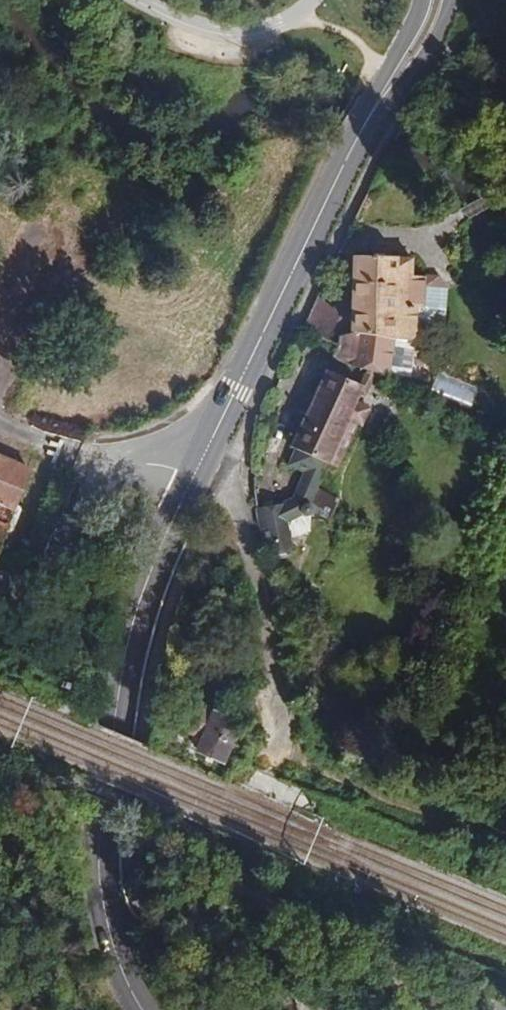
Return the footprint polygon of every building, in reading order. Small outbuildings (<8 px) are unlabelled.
[(353,348),(352,367),(374,371),(390,375),(394,339),(416,341),(416,325),(416,309),(424,309),(425,277),(412,276),(412,259),(397,258),(397,257),(357,257),(354,334),(353,348)] [(416,309),(416,325),(447,325),(448,288),(441,278),(425,277),(424,309),(416,309)] [(313,309),(335,327),(342,315),(319,297),(313,309)] [(394,339),(390,375),(412,379),(416,341),(394,339)] [(353,348),(336,346),(331,358),(352,367),(353,348)] [(436,378),(446,380),(448,372),(438,369),(436,378)] [(258,516),(267,558),(293,551),(290,539),(310,531),(311,516),(311,515),(312,515),(312,514),(313,513),(331,521),(340,499),(317,489),(328,464),(337,468),(357,425),(361,427),(370,407),(357,401),(364,386),(327,370),(291,447),(296,449),(288,465),(304,473),(293,498),(281,505),(256,509),(258,516)] [(7,526),(10,527),(17,508),(14,507),(30,469),(0,457),(0,542),(7,526)] [(219,770),(221,765),(236,732),(187,711),(176,737),(198,747),(195,753),(193,758),(219,770)]
